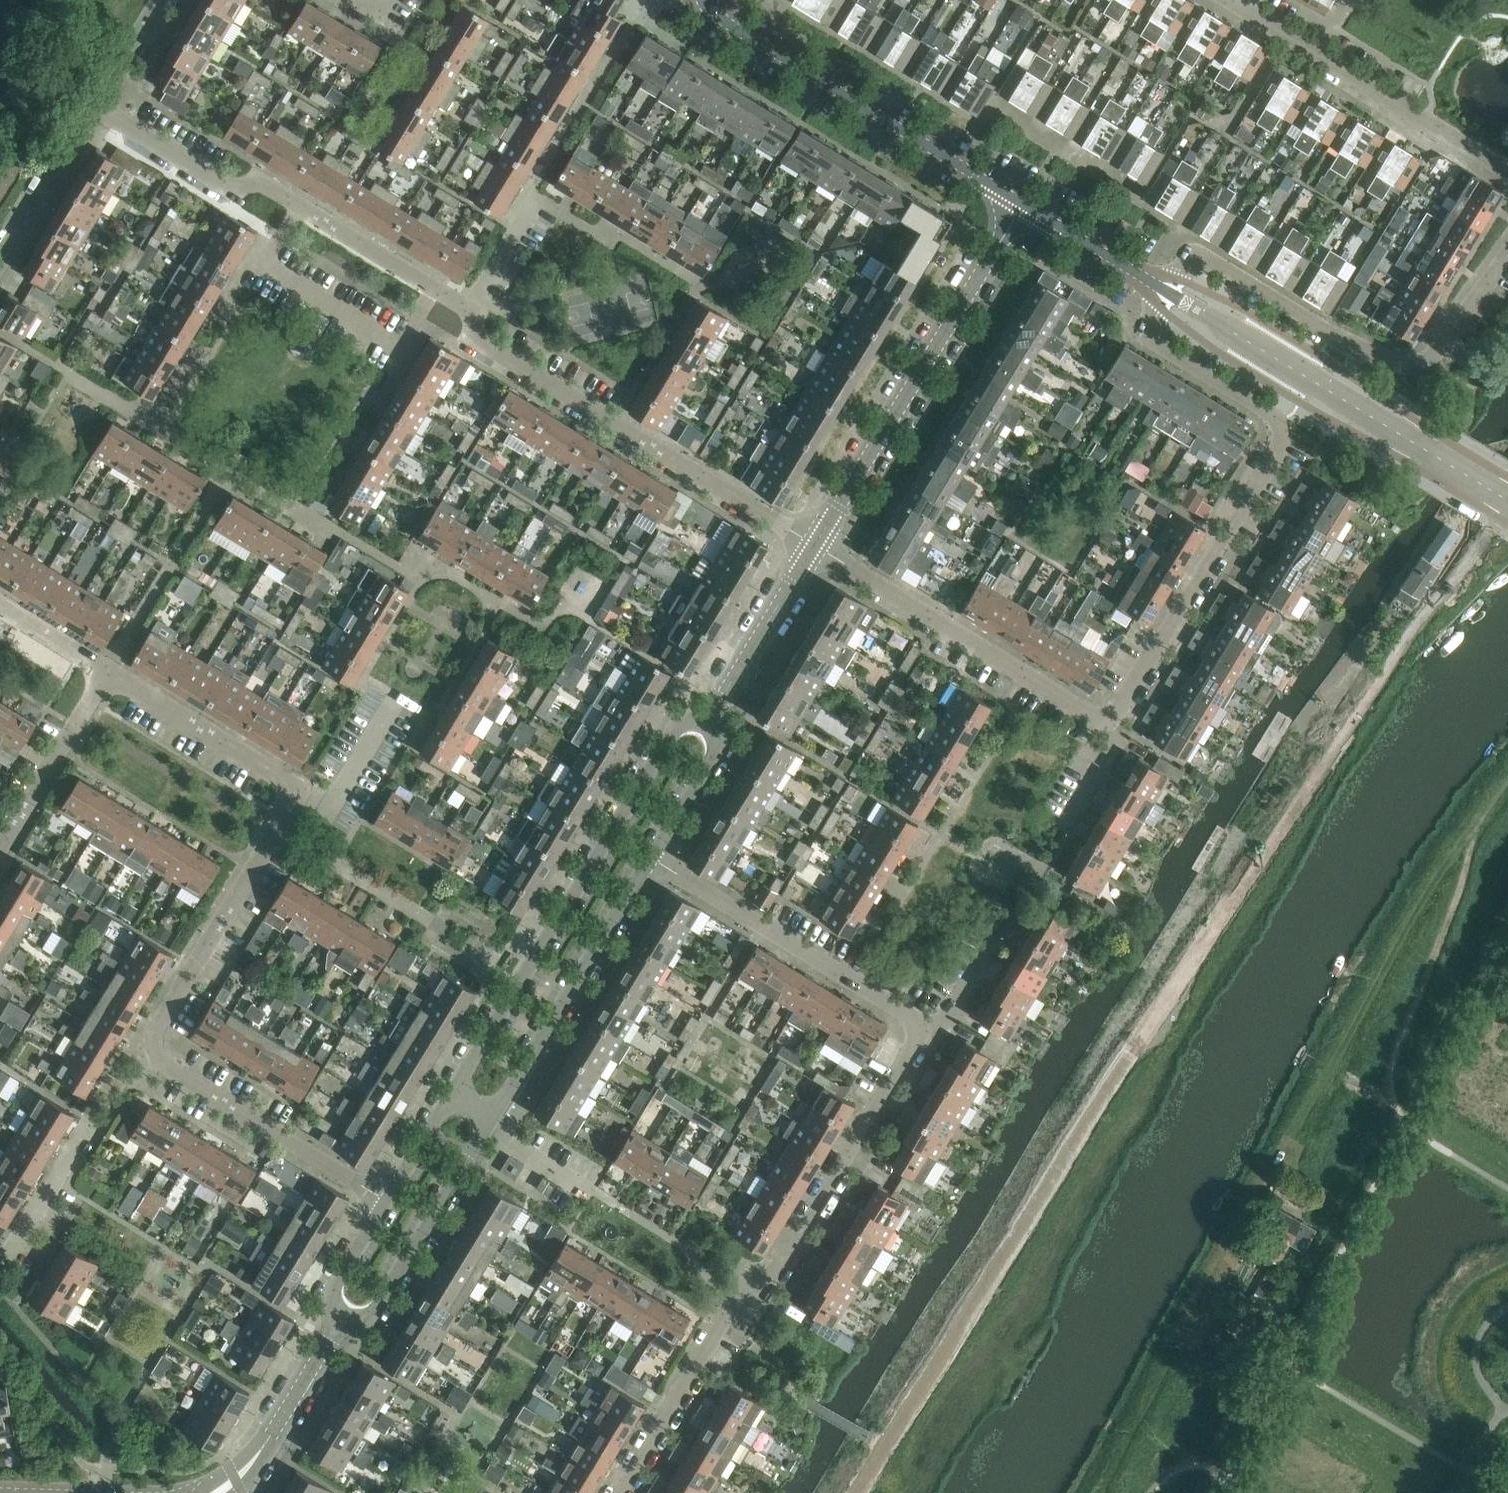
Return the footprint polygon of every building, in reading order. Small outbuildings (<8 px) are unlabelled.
[(201,1),(233,20),(244,2),(241,0),(202,0),(201,1)] [(503,13),(509,2),(506,0),(500,0),(495,8),(503,13)] [(513,4),(521,9),(527,0),(516,0),(513,4)] [(615,15),(590,0),(579,0),(571,14),(580,20),(610,38),(622,19),(615,15)] [(615,15),(623,0),(590,0),(615,15)] [(792,1),(829,24),(844,0),(793,0),(792,1)] [(857,1),(856,0),(844,0),(829,24),(848,36),(869,0),(858,0),(857,1)] [(880,0),(869,0),(848,36),(866,47),(884,17),(874,11),(880,0)] [(1103,13),(1111,17),(1122,0),(1111,0),(1103,13)] [(1128,6),(1139,12),(1147,0),(1122,0),(1111,17),(1118,22),(1128,6)] [(1140,35),(1148,40),(1172,0),(1147,0),(1139,12),(1150,19),(1140,35)] [(1165,28),(1176,35),(1195,4),(1188,0),(1172,0),(1148,40),(1155,44),(1165,28)] [(1323,16),(1333,0),(1296,0),(1323,16)] [(233,20),(201,1),(190,20),(222,39),(233,20)] [(307,1),(288,31),(308,43),(326,13),(307,1)] [(506,16),(514,20),(521,9),(513,4),(506,16)] [(1187,41),(1177,58),(1185,62),(1213,15),(1195,4),(1176,35),(1187,41)] [(1018,5),(1009,19),(1025,28),(1033,14),(1018,5)] [(489,21),(463,6),(448,30),(483,51),(491,39),(481,33),(489,21)] [(903,8),(894,23),(884,17),(866,47),(885,58),(912,13),(903,8)] [(326,54),(344,24),(326,13),(308,43),(326,54)] [(526,13),(521,22),(531,29),(537,20),(526,13)] [(910,33),(920,18),(912,13),(885,58),(903,69),(921,40),(910,33)] [(1192,67),(1202,51),(1213,57),(1232,27),(1213,15),(1185,62),(1192,67)] [(222,39),(190,20),(179,38),(211,57),(222,39)] [(610,38),(580,20),(569,38),(599,57),(610,38)] [(344,24),(326,54),(344,65),(363,35),(344,24)] [(1224,64),(1214,80),(1222,85),(1250,38),(1232,27),(1213,57),(1224,64)] [(467,58),(476,63),(483,51),(448,30),(434,53),(460,69),(467,58)] [(940,30),(931,46),(921,40),(903,69),(921,81),(949,36),(940,30)] [(285,37),(277,32),(270,43),(278,48),(285,37)] [(599,57),(569,38),(559,32),(547,51),(561,60),(587,76),(599,57)] [(1049,32),(1037,53),(1045,58),(1057,37),(1049,32)] [(646,34),(627,66),(646,78),(665,46),(646,34)] [(364,77),(382,47),(363,35),(344,65),(364,77)] [(947,56),(957,40),(949,36),(921,81),(940,92),(958,62),(947,56)] [(167,58),(169,59),(170,58),(199,76),(211,57),(179,38),(167,58)] [(1229,89),(1239,73),(1251,80),(1269,49),(1250,38),(1222,85),(1229,89)] [(278,48),(270,43),(263,55),(271,59),(278,48)] [(1138,52),(1128,45),(1123,54),(1133,60),(1138,52)] [(665,46),(646,78),(640,87),(658,99),(684,57),(665,46)] [(1103,47),(1096,58),(1104,63),(1111,51),(1103,47)] [(514,55),(507,50),(500,61),(508,66),(514,55)] [(462,86),(453,80),(460,69),(434,53),(419,77),(454,98),(462,86)] [(529,58),(521,53),(514,64),(522,69),(529,58)] [(977,53),(968,68),(958,62),(940,92),(958,103),(986,58),(977,53)] [(1016,62),(998,92),(1017,103),(1045,58),(1037,53),(1027,69),(1016,62)] [(1156,62),(1146,56),(1141,64),(1151,71),(1156,62)] [(677,110),(683,101),(702,69),(684,57),(658,99),(677,110)] [(193,106),(185,100),(199,76),(170,58),(169,59),(155,82),(168,90),(161,101),(186,117),(193,106)] [(1004,69),(986,58),(958,103),(976,114),(1004,69)] [(1044,79),(1053,63),(1045,58),(1017,103),(1036,115),(1054,85),(1044,79)] [(240,59),(233,71),(248,80),(254,68),(240,59)] [(561,60),(554,72),(545,66),(538,78),(573,100),(587,76),(561,60)] [(493,73),(501,77),(508,66),(500,61),(493,73)] [(269,62),(264,70),(273,75),(277,67),(269,62)] [(1166,80),(1172,69),(1161,62),(1154,73),(1166,80)] [(1185,63),(1179,74),(1186,78),(1192,67),(1185,63)] [(507,75),(515,80),(522,69),(514,64),(507,75)] [(277,67),(273,75),(284,82),(288,74),(277,67)] [(248,80),(256,85),(257,82),(262,74),(254,69),(248,80)] [(683,101),(701,112),(721,80),(702,69),(683,101)] [(1274,69),(1255,100),(1266,107),(1256,123),(1264,127),(1293,80),(1274,69)] [(268,89),(273,81),(262,74),(257,82),(268,89)] [(295,89),(299,81),(288,74),(284,82),(295,89)] [(1073,76),(1064,91),(1054,85),(1036,115),(1054,126),(1082,81),(1073,76)] [(438,105),(447,111),(454,98),(419,77),(405,101),(431,116),(438,105)] [(530,91),(539,96),(532,108),(558,123),(573,100),(538,78),(530,91)] [(241,91),(249,96),(256,85),(248,80),(241,91)] [(714,133),(720,123),(739,91),(721,80),(701,112),(695,121),(714,133)] [(1272,132),(1281,116),(1292,123),(1311,92),(1293,80),(1264,127),(1272,132)] [(1080,101),(1090,86),(1082,81),(1054,126),(1072,137),(1091,108),(1080,101)] [(332,111),(342,95),(330,88),(325,97),(320,105),(332,111)] [(314,90),(309,98),(320,105),(325,97),(314,90)] [(739,91),(720,123),(738,134),(758,103),(739,91)] [(1207,92),(1202,101),(1209,106),(1215,97),(1207,92)] [(1303,129),(1293,145),(1301,150),(1330,103),(1311,92),(1292,123),(1303,129)] [(299,96),(294,104),(305,111),(310,103),(299,96)] [(478,97),(471,109),(479,113),(485,102),(478,97)] [(1110,99),(1101,114),(1091,108),(1072,137),(1091,148),(1118,104),(1110,99)] [(433,133),(424,128),(431,116),(405,101),(391,124),(426,145),(433,133)] [(258,110),(245,102),(224,137),(248,152),(264,126),(253,119),(258,110)] [(485,102),(479,113),(486,118),(493,107),(485,102)] [(1202,102),(1195,113),(1208,121),(1215,110),(1202,102)] [(316,118),(321,110),(310,103),(305,111),(316,118)] [(611,117),(616,109),(605,103),(600,110),(611,117)] [(758,103),(738,134),(757,146),(776,114),(758,103)] [(1308,154),(1318,138),(1329,145),(1348,114),(1330,103),(1301,150),(1308,154)] [(1117,124),(1127,108),(1118,104),(1091,148),(1109,160),(1127,130),(1117,124)] [(526,119),(516,113),(509,126),(544,147),(558,123),(532,108),(526,119)] [(471,109),(464,120),(472,125),(479,113),(471,109)] [(472,125),(480,129),(486,118),(479,113),(472,125)] [(609,121),(598,114),(593,122),(604,129),(609,121)] [(776,157),(795,126),(776,114),(757,146),(776,157)] [(1340,152),(1324,177),(1322,176),(1315,188),(1325,194),(1338,172),(1366,126),(1348,114),(1329,145),(1340,152)] [(631,119),(626,127),(637,133),(642,126),(631,119)] [(1147,121),(1138,136),(1127,130),(1109,160),(1128,171),(1155,126),(1147,121)] [(281,124),(275,133),(264,126),(248,152),(272,166),(293,131),(281,124)] [(376,148),(391,158),(402,164),(409,152),(418,158),(426,145),(391,124),(376,148)] [(346,126),(341,133),(352,140),(357,132),(346,126)] [(501,138),(511,143),(504,155),(530,170),(544,147),(509,126),(501,138)] [(648,140),(653,132),(642,126),(637,133),(648,140)] [(1154,146),(1163,131),(1155,126),(1128,171),(1147,183),(1165,153),(1154,146)] [(1250,143),(1255,135),(1242,126),(1236,135),(1250,143)] [(1345,177),(1355,161),(1366,168),(1385,137),(1366,126),(1338,172),(1345,177)] [(800,129),(781,160),(800,172),(819,140),(800,129)] [(624,130),(619,138),(630,145),(635,137),(624,130)] [(300,148),(305,139),(293,131),(272,166),(295,181),(311,155),(300,148)] [(364,147),(368,139),(357,132),(352,140),(364,147)] [(641,152),(646,144),(635,137),(630,145),(641,152)] [(1377,174),(1367,190),(1375,195),(1403,148),(1385,137),(1366,168),(1377,174)] [(819,183),(838,152),(819,140),(800,172),(819,183)] [(668,141),(663,149),(674,156),(679,148),(668,141)] [(457,149),(449,144),(442,156),(450,160),(457,149)] [(579,145),(555,185),(574,196),(592,166),(598,156),(579,145)] [(471,152),(463,147),(457,158),(464,163),(471,152)] [(118,148),(111,159),(97,150),(83,174),(83,175),(113,193),(128,169),(136,174),(143,163),(118,148)] [(674,156),(685,163),(690,155),(679,148),(674,156)] [(1382,200),(1392,183),(1403,190),(1422,160),(1403,148),(1375,195),(1382,200)] [(663,149),(659,157),(670,163),(674,156),(663,149)] [(328,152),(322,162),(311,155),(295,181),(319,195),(340,160),(328,152)] [(837,195),(856,163),(838,152),(819,183),(837,195)] [(497,166),(488,160),(480,173),(515,194),(530,170),(504,155),(497,166)] [(435,167),(443,172),(450,160),(442,156),(435,167)] [(670,163),(681,170),(685,163),(674,156),(670,163)] [(1286,156),(1279,168),(1287,173),(1294,161),(1286,156)] [(391,158),(387,166),(398,173),(403,165),(402,164),(391,158)] [(450,170),(458,174),(464,163),(457,158),(450,170)] [(347,177),(353,168),(340,160),(319,195),(343,210),(358,184),(347,177)] [(1162,169),(1144,198),(1163,210),(1191,165),(1182,160),(1173,175),(1162,169)] [(855,206),(875,174),(856,163),(837,195),(855,206)] [(711,179),(716,171),(705,164),(700,172),(711,179)] [(409,179),(414,172),(403,165),(398,173),(409,179)] [(1189,185),(1199,170),(1191,165),(1163,210),(1182,221),(1200,191),(1189,185)] [(592,166),(574,196),(592,208),(610,178),(592,166)] [(1455,178),(1449,175),(1445,182),(1492,211),(1503,192),(1461,167),(1455,178)] [(716,171),(711,179),(722,185),(727,177),(716,171)] [(83,174),(81,172),(69,192),(101,211),(113,193),(83,175),(83,174)] [(473,185),(482,190),(474,203),(500,218),(515,194),(480,173),(473,185)] [(874,217),(893,185),(875,174),(855,206),(874,217)] [(698,175),(693,183),(704,190),(709,182),(698,175)] [(610,178),(592,208),(611,219),(629,189),(610,178)] [(1420,179),(1415,187),(1423,192),(1428,184),(1420,179)] [(183,187),(172,180),(167,188),(178,195),(183,187)] [(629,189),(611,219),(629,230),(652,192),(634,180),(629,189)] [(375,182),(370,191),(358,184),(343,210),(366,224),(388,189),(375,182)] [(715,197),(720,189),(709,182),(704,190),(715,197)] [(1219,182),(1210,198),(1200,191),(1182,221),(1200,232),(1228,187),(1219,182)] [(1440,190),(1456,200),(1450,211),(1480,230),(1492,211),(1445,182),(1440,190)] [(893,229),(900,216),(912,197),(893,185),(874,217),(893,229)] [(439,187),(434,195),(445,201),(450,194),(439,187)] [(753,194),(742,187),(737,195),(749,202),(753,194)] [(1226,208),(1236,192),(1228,187),(1200,232),(1218,243),(1237,214),(1226,208)] [(394,206),(400,197),(388,189),(366,224),(390,239),(406,213),(394,206)] [(166,191),(161,199),(173,206),(178,198),(166,191)] [(101,211),(69,192),(58,210),(90,230),(101,211)] [(652,192),(629,230),(647,241),(671,203),(652,192)] [(456,208),(461,200),(450,194),(445,201),(456,208)] [(900,216),(921,229),(897,269),(916,281),(941,239),(933,234),(944,216),(912,197),(900,216)] [(735,198),(730,206),(742,213),(746,205),(735,198)] [(152,201),(145,212),(153,217),(159,206),(152,201)] [(763,215),(768,208),(756,201),(752,209),(763,215)] [(671,203),(647,241),(666,253),(684,223),(689,214),(671,203)] [(1256,205),(1247,220),(1237,214),(1218,243),(1237,255),(1264,210),(1256,205)] [(90,230),(58,210),(47,229),(79,248),(90,230)] [(1263,230),(1273,215),(1264,210),(1237,255),(1255,266),(1273,236),(1263,230)] [(423,211),(417,220),(406,213),(390,239),(413,253),(435,218),(423,211)] [(1443,222),(1427,212),(1422,219),(1469,248),(1480,230),(1450,211),(1443,222)] [(175,218),(167,213),(160,224),(168,229),(175,218)] [(256,232),(226,213),(215,233),(244,251),(256,232)] [(481,224),(492,231),(497,223),(486,216),(481,224)] [(783,217),(778,225),(789,231),(794,224),(783,217)] [(441,235),(447,226),(435,218),(413,253),(437,267),(453,242),(441,235)] [(142,221),(135,232),(147,239),(156,223),(150,219),(142,221)] [(1418,227),(1434,237),(1427,248),(1458,267),(1469,248),(1422,219),(1418,227)] [(684,223),(666,253),(684,264),(702,234),(684,223)] [(153,236),(161,241),(168,229),(160,224),(153,236)] [(702,234),(684,264),(703,276),(728,236),(709,224),(702,234)] [(800,238),(805,230),(794,224),(789,231),(800,238)] [(785,247),(790,239),(768,225),(763,233),(785,247)] [(1293,227),(1284,243),(1273,236),(1255,266),(1274,277),(1301,232),(1293,227)] [(35,248),(37,249),(38,248),(67,267),(79,248),(47,229),(35,248)] [(1300,253),(1309,237),(1301,232),(1274,277),(1292,288),(1310,259),(1300,253)] [(244,251),(215,233),(203,251),(233,269),(244,251)] [(823,241),(812,234),(807,242),(818,249),(823,241)] [(838,235),(831,247),(851,243),(838,235)] [(470,239),(464,249),(453,242),(437,267),(461,282),(483,247),(470,239)] [(131,242),(124,253),(132,258),(138,247),(131,242)] [(1377,242),(1372,252),(1382,258),(1388,249),(1377,242)] [(796,243),(792,251),(802,257),(808,250),(796,243)] [(233,269),(203,251),(195,246),(183,264),(222,288),(233,269)] [(138,247),(132,258),(139,262),(146,251),(138,247)] [(61,296),(53,291),(67,267),(38,248),(37,249),(23,272),(36,281),(30,292),(55,307),(61,296)] [(1420,259),(1404,249),(1400,256),(1447,285),(1458,267),(1427,248),(1420,259)] [(801,260),(809,265),(815,254),(808,250),(802,257),(803,258),(801,260)] [(1330,250),(1321,265),(1310,259),(1292,288),(1311,300),(1338,255),(1330,250)] [(124,253),(117,264),(125,269),(132,258),(124,253)] [(1337,275),(1346,260),(1338,255),(1311,300),(1330,311),(1348,282),(1337,275)] [(1395,264),(1411,274),(1405,285),(1435,303),(1447,285),(1400,256),(1395,264)] [(125,269),(132,274),(139,262),(132,258),(125,269)] [(828,263),(820,258),(813,269),(821,274),(828,263)] [(794,271),(802,276),(809,265),(801,260),(794,271)] [(916,281),(897,269),(884,261),(873,280),(904,300),(916,281)] [(222,288),(183,264),(182,263),(171,282),(211,306),(222,288)] [(108,266),(101,277),(113,284),(119,273),(108,266)] [(806,280),(814,285),(821,274),(813,269),(806,280)] [(1045,269),(1038,280),(1054,290),(1061,279),(1045,269)] [(1360,270),(1355,279),(1365,286),(1371,276),(1360,270)] [(787,283),(795,287),(802,276),(794,271),(787,283)] [(904,300),(873,280),(861,299),(893,318),(904,300)] [(1080,318),(1085,309),(1068,299),(1054,290),(1038,280),(1026,299),(1067,324),(1073,313),(1080,318)] [(211,306),(171,282),(159,300),(169,307),(199,325),(211,306)] [(1341,302),(1356,312),(1367,294),(1352,284),(1341,302)] [(1398,295),(1382,286),(1377,293),(1424,322),(1435,303),(1405,285),(1398,295)] [(108,291),(100,286),(93,297),(101,302),(108,291)] [(115,298),(122,303),(129,292),(122,287),(115,298)] [(792,292),(784,287),(778,298),(785,303),(792,292)] [(1075,289),(1068,299),(1085,309),(1092,299),(1075,289)] [(24,338),(39,313),(48,318),(55,307),(30,292),(23,303),(9,295),(0,310),(0,323),(24,338)] [(893,318),(861,299),(852,293),(841,311),(850,317),(882,337),(893,318)] [(1372,316),(1413,341),(1424,322),(1377,293),(1373,301),(1379,305),(1372,316)] [(805,300),(797,295),(791,306),(798,311),(805,300)] [(108,309),(116,314),(122,303),(115,298),(108,309)] [(1068,339),(1061,334),(1067,324),(1026,299),(1015,318),(1063,347),(1068,339)] [(728,318),(698,300),(686,319),(716,337),(728,318)] [(1096,302),(1090,311),(1102,318),(1107,309),(1097,303),(1096,302)] [(784,317),(792,322),(798,311),(791,306),(784,317)] [(199,325),(169,307),(158,325),(188,344),(199,325)] [(87,318),(98,325),(103,317),(92,310),(87,318)] [(330,319),(320,313),(311,327),(322,333),(330,319)] [(882,337),(850,317),(839,336),(871,355),(882,337)] [(1041,344),(1058,355),(1063,347),(1015,318),(1004,336),(1034,355),(1041,344)] [(716,337),(686,319),(675,337),(705,355),(716,337)] [(188,344),(158,325),(147,344),(176,362),(188,344)] [(783,337),(775,332),(768,343),(776,348),(783,337)] [(758,352),(764,340),(757,336),(750,347),(758,352)] [(871,355),(839,336),(828,354),(859,373),(871,355)] [(1045,375),(1028,365),(1034,355),(1004,336),(993,355),(1040,384),(1045,375)] [(5,389),(11,378),(3,373),(18,348),(0,337),(0,386),(5,389)] [(705,355),(675,337),(664,356),(693,374),(705,355)] [(471,363),(431,339),(419,358),(449,376),(459,382),(471,363)] [(80,355),(85,347),(74,340),(69,348),(80,355)] [(761,354),(769,359),(776,348),(768,343),(761,354)] [(176,362),(147,344),(135,362),(165,380),(176,362)] [(1116,382),(1106,399),(1114,404),(1143,357),(1124,345),(1106,376),(1116,382)] [(1062,348),(1057,357),(1066,362),(1071,353),(1062,348)] [(859,373),(828,354),(816,373),(848,392),(859,373)] [(1018,381),(1035,392),(1040,384),(993,355),(981,373),(1012,392),(1018,381)] [(113,375),(154,400),(165,380),(135,362),(125,356),(113,375)] [(693,374),(664,356),(652,374),(682,392),(693,374)] [(1122,409),(1133,392),(1143,399),(1162,368),(1143,357),(1114,404),(1122,409)] [(449,376),(419,358),(408,376),(438,394),(449,376)] [(748,367),(740,362),(734,373),(741,378),(748,367)] [(1153,405),(1143,422),(1151,427),(1180,379),(1162,368),(1143,399),(1153,405)] [(760,374),(752,369),(745,380),(753,385),(760,374)] [(727,384),(735,389),(741,378),(734,373),(727,384)] [(848,392),(816,373),(805,391),(836,411),(848,392)] [(1023,412),(1006,402),(1012,392),(981,373),(970,391),(1018,420),(1023,412)] [(682,392),(652,374),(641,393),(671,411),(682,392)] [(438,394),(408,376),(397,395),(426,413),(438,394)] [(1159,432),(1161,429),(1171,435),(1198,390),(1180,379),(1151,427),(1159,432)] [(738,391),(746,396),(753,385),(745,380),(738,391)] [(499,407),(492,418),(491,419),(511,431),(529,401),(510,389),(506,396),(499,407)] [(1079,390),(1071,403),(1081,409),(1089,396),(1079,390)] [(1181,442),(1180,445),(1188,450),(1217,402),(1198,390),(1171,435),(1181,442)] [(506,396),(498,391),(491,402),(499,407),(506,396)] [(836,411),(805,391),(793,410),(825,429),(836,411)] [(1005,424),(1013,429),(1018,420),(970,391),(959,410),(999,434),(1005,424)] [(629,412),(659,430),(671,411),(641,393),(629,412)] [(386,413),(415,431),(426,413),(397,395),(386,413)] [(726,404),(718,399),(711,410),(719,415),(726,404)] [(529,442),(547,412),(529,401),(511,431),(529,442)] [(484,413),(492,418),(499,407),(491,402),(484,413)] [(1196,455),(1201,446),(1212,452),(1235,413),(1217,402),(1188,450),(1196,455)] [(737,411),(729,406),(723,417),(731,422),(737,411)] [(704,421),(712,426),(719,415),(711,410),(704,421)] [(825,429),(793,410),(782,428),(814,448),(825,429)] [(1000,449),(993,445),(999,434),(959,410),(948,428),(995,457),(1000,449)] [(547,453),(565,424),(547,412),(529,442),(547,453)] [(415,431),(386,413),(374,432),(404,450),(415,431)] [(1235,455),(1254,425),(1235,413),(1212,452),(1222,459),(1217,467),(1225,472),(1235,455)] [(716,428),(724,433),(731,422),(723,417),(716,428)] [(1047,432),(1060,441),(1067,429),(1054,421),(1047,432)] [(113,422),(93,454),(112,465),(132,433),(113,422)] [(566,465),(584,435),(565,424),(547,453),(566,465)] [(479,430),(472,425),(465,437),(472,441),(479,430)] [(814,448),(782,428),(771,447),(803,466),(814,448)] [(973,455),(990,465),(995,457),(948,428),(936,447),(967,465),(973,455)] [(363,450),(392,469),(404,450),(374,432),(363,450)] [(132,433),(112,465),(131,477),(151,445),(132,433)] [(1073,433),(1066,443),(1076,449),(1082,439),(1073,433)] [(585,476),(603,446),(584,435),(566,465),(585,476)] [(703,441),(702,441),(695,436),(688,447),(696,452),(703,441)] [(458,447),(466,452),(472,441),(465,437),(458,447)] [(5,448),(16,455),(21,447),(10,440),(5,448)] [(771,447),(762,441),(751,459),(791,484),(803,466),(771,447)] [(700,455),(708,460),(714,448),(707,444),(700,455)] [(151,445),(131,477),(149,488),(169,456),(151,445)] [(603,487),(621,458),(603,446),(585,476),(603,487)] [(978,486),(961,476),(967,465),(936,447),(925,465),(973,494),(978,486)] [(486,471),(491,463),(478,456),(480,452),(474,448),(467,460),(486,471)] [(1047,448),(1040,459),(1051,466),(1058,454),(1047,448)] [(248,457),(235,449),(228,460),(241,468),(248,457)] [(392,469),(363,450),(351,469),(381,487),(392,469)] [(169,456),(149,488),(168,499),(187,467),(169,456)] [(622,499),(640,469),(621,458),(603,487),(622,499)] [(1151,468),(1135,458),(1127,471),(1143,481),(1151,468)] [(739,479),(780,503),(791,484),(751,459),(739,479)] [(4,475),(9,468),(0,462),(0,473),(4,475)] [(457,467),(449,462),(442,474),(450,479),(457,467)] [(504,482),(509,474),(491,463),(486,471),(504,482)] [(951,492),(968,502),(973,494),(925,465),(914,483),(944,502),(951,492)] [(187,511),(206,479),(187,467),(168,499),(187,511)] [(15,482),(20,474),(9,468),(4,475),(15,482)] [(473,468),(468,476),(478,483),(483,475),(473,468)] [(340,487),(370,506),(381,487),(351,469),(340,487)] [(640,510),(658,480),(640,469),(622,499),(640,510)] [(435,485),(443,489),(450,479),(442,474),(435,485)] [(490,490),(495,482),(483,475),(478,483),(490,490)] [(1030,478),(1021,493),(1031,498),(1039,484),(1030,478)] [(517,479),(512,487),(523,494),(528,486),(517,479)] [(660,520),(667,509),(673,498),(677,492),(658,480),(640,510),(659,522),(660,520)] [(1320,492),(1302,481),(1297,490),(1345,519),(1357,500),(1326,482),(1320,492)] [(956,509),(944,502),(914,483),(902,502),(945,528),(956,509)] [(36,484),(31,492),(42,498),(46,491),(36,484)] [(1176,487),(1173,493),(1183,499),(1189,489),(1183,485),(1176,487)] [(534,501),(539,493),(528,486),(523,494),(534,501)] [(328,506),(365,529),(377,510),(370,506),(340,487),(328,506)] [(1206,494),(1193,487),(1184,502),(1196,510),(1206,494)] [(1292,498),(1310,509),(1303,519),(1334,538),(1345,519),(1297,490),(1292,498)] [(53,505),(58,497),(46,491),(42,498),(53,505)] [(510,491),(505,499),(515,505),(520,497),(510,491)] [(1126,492),(1119,503),(1127,508),(1134,497),(1126,492)] [(79,495),(75,503),(86,509),(90,502),(79,495)] [(1028,503),(1015,495),(1006,509),(1019,517),(1028,503)] [(234,496),(214,528),(233,539),(253,507),(234,496)] [(527,512),(532,504),(520,497),(515,505),(527,512)] [(682,503),(673,498),(667,509),(675,514),(682,503)] [(97,516),(102,508),(90,502),(86,509),(97,516)] [(438,507),(434,504),(430,502),(423,513),(431,518),(437,508),(438,507)] [(554,502),(549,510),(560,516),(565,509),(554,502)] [(928,529),(945,539),(950,531),(945,528),(902,502),(891,520),(922,539),(928,529)] [(1154,510),(1170,519),(1164,530),(1194,549),(1206,530),(1175,512),(1159,502),(1154,510)] [(72,506),(68,514),(79,521),(83,513),(72,506)] [(252,550),(271,519),(253,507),(233,539),(252,550)] [(420,536),(419,538),(438,549),(456,519),(437,508),(431,518),(424,529),(420,536)] [(571,523),(576,515),(565,509),(560,516),(571,523)] [(660,520),(668,525),(675,514),(667,509),(660,520)] [(90,528),(94,520),(83,513),(79,521),(90,528)] [(416,524),(424,529),(431,518),(423,513),(417,523),(416,524)] [(547,513),(542,521),(552,528),(557,520),(547,513)] [(116,517),(112,525),(123,532),(127,524),(116,517)] [(1297,529),(1279,518),(1274,527),(1323,556),(1334,538),(1303,519),(1297,529)] [(270,562),(290,530),(271,519),(252,550),(270,562)] [(456,561),(475,531),(456,519),(438,549),(456,561)] [(997,519),(991,529),(1001,536),(1008,525),(997,519)] [(564,535),(569,527),(557,520),(552,528),(564,535)] [(933,560),(927,556),(933,546),(922,539),(891,520),(880,539),(928,568),(933,560)] [(415,522),(410,530),(420,536),(424,529),(416,524),(417,523),(415,522)] [(1414,607),(1440,568),(1437,566),(1461,533),(1446,523),(1396,595),(1414,607)] [(123,532),(134,538),(138,531),(127,524),(123,532)] [(591,524),(586,532),(598,539),(602,532),(591,524)] [(112,525),(107,533),(118,539),(123,532),(112,525)] [(768,545),(736,525),(724,544),(757,564),(768,545)] [(1269,535),(1287,546),(1281,556),(1311,575),(1323,556),(1274,527),(1269,535)] [(1105,528),(1098,540),(1109,547),(1116,535),(1105,528)] [(289,573),(308,541),(290,530),(270,562),(289,573)] [(1157,541),(1141,532),(1136,539),(1183,568),(1194,549),(1164,530),(1157,541)] [(475,572),(493,542),(475,531),(456,561),(475,572)] [(118,539),(129,546),(134,538),(123,532),(118,539)] [(608,546),(613,538),(602,532),(598,539),(608,546)] [(404,553),(411,542),(403,537),(397,548),(404,553)] [(663,542),(655,537),(648,549),(656,553),(663,542)] [(13,546),(0,538),(0,567),(13,546)] [(672,538),(667,547),(672,550),(679,549),(682,543),(672,538)] [(342,539),(337,548),(336,547),(329,558),(337,563),(344,552),(347,553),(352,545),(342,539)] [(906,566),(923,576),(928,568),(880,539),(868,558),(899,576),(906,566)] [(1132,547),(1142,553),(1135,564),(1172,586),(1183,568),(1136,539),(1132,547)] [(165,547),(154,540),(149,548),(160,555),(165,547)] [(316,571),(327,553),(308,541),(289,573),(284,581),(303,593),(309,582),(316,571)] [(635,562),(643,548),(630,541),(627,546),(628,547),(624,555),(635,562)] [(493,583),(511,553),(493,542),(475,572),(493,583)] [(986,543),(982,550),(990,556),(995,549),(986,543)] [(757,564),(724,544),(713,563),(745,582),(757,564)] [(31,557),(13,546),(0,567),(0,581),(12,588),(31,557)] [(642,559),(654,567),(660,556),(656,553),(648,549),(642,559)] [(158,559),(146,552),(142,559),(153,566),(158,559)] [(512,594),(530,564),(511,553),(493,583),(512,594)] [(1275,566),(1257,555),(1252,563),(1300,593),(1311,575),(1281,556),(1275,566)] [(745,582),(713,563),(703,556),(691,575),(702,581),(734,601),(745,582)] [(975,556),(969,566),(979,572),(985,562),(975,556)] [(30,600),(50,568),(31,557),(12,588),(30,600)] [(1010,559),(1001,572),(1009,577),(1017,564),(1010,559)] [(1258,593),(1288,612),(1300,593),(1252,563),(1247,572),(1265,583),(1258,593)] [(203,570),(192,564),(188,571),(199,578),(203,570)] [(531,606),(549,576),(530,564),(512,594),(531,606)] [(942,564),(937,573),(946,579),(952,570),(942,564)] [(1128,575),(1118,569),(1114,576),(1160,605),(1172,586),(1135,564),(1128,575)] [(49,611),(68,580),(50,568),(30,600),(49,611)] [(632,574),(624,569),(617,580),(625,585),(632,574)] [(324,576),(320,573),(316,571),(309,582),(317,587),(324,576)] [(980,581),(961,612),(980,623),(1009,577),(1001,572),(992,588),(980,581)] [(1347,572),(1342,580),(1350,585),(1355,577),(1347,572)] [(409,591),(379,573),(368,592),(398,610),(409,591)] [(186,575),(175,593),(193,603),(204,586),(186,575)] [(120,576),(108,596),(116,601),(128,580),(120,576)] [(1118,605),(1149,624),(1160,605),(1114,576),(1109,584),(1125,593),(1118,605)] [(1007,597),(1016,581),(1009,577),(980,623),(999,635),(1017,604),(1007,597)] [(1070,579),(1064,589),(1074,595),(1080,585),(1070,579)] [(67,622),(86,591),(68,580),(49,611),(67,622)] [(225,594),(230,586),(219,580),(214,587),(225,594)] [(610,591),(618,596),(619,594),(624,597),(630,588),(625,585),(617,580),(610,591)] [(734,601),(702,581),(691,600),(723,619),(734,601)] [(317,587),(309,582),(303,593),(311,598),(317,587)] [(954,593),(951,598),(961,604),(967,594),(947,582),(944,587),(954,593)] [(225,594),(236,601),(241,593),(230,586),(225,594)] [(221,602),(225,594),(214,587),(209,595),(221,602)] [(869,606),(837,587),(825,606),(857,625),(869,606)] [(86,633),(105,602),(86,591),(67,622),(86,633)] [(398,610),(368,592),(356,610),(386,629),(398,610)] [(1238,603),(1220,592),(1215,600),(1268,632),(1273,632),(1277,629),(1281,623),(1282,618),(1279,613),(1245,592),(1238,603)] [(225,594),(221,602),(231,609),(236,601),(225,594)] [(1102,594),(1095,604),(1108,613),(1114,603),(1102,594)] [(1038,595),(1028,611),(1017,604),(999,635),(1017,646),(1046,599),(1038,595)] [(1043,620),(1053,604),(1046,599),(1017,646),(1036,657),(1054,627),(1043,620)] [(723,619),(691,600),(679,618),(711,638),(723,619)] [(1210,608),(1228,619),(1222,630),(1252,648),(1261,653),(1272,635),(1268,632),(1215,600),(1210,608)] [(105,645),(110,636),(124,614),(105,602),(86,633),(105,645)] [(255,602),(251,610),(262,617),(266,609),(255,602)] [(594,618),(602,622),(609,611),(601,606),(594,618)] [(857,625),(825,606),(814,624),(846,644),(857,625)] [(1111,616),(1126,626),(1132,617),(1117,608),(1111,616)] [(266,609),(262,617),(273,623),(277,616),(266,609)] [(305,615),(297,610),(291,621),(298,626),(305,615)] [(345,629),(375,647),(386,629),(356,610),(345,629)] [(248,614),(244,622),(255,629),(260,621),(248,614)] [(1075,617),(1071,623),(1060,617),(1054,627),(1036,657),(1054,668),(1082,622),(1075,617)] [(711,638),(679,618),(668,637),(700,656),(711,638)] [(158,620),(132,662),(151,674),(171,642),(177,631),(158,620)] [(266,635),(271,627),(260,621),(255,629),(266,635)] [(284,632),(292,637),(298,626),(291,621),(284,632)] [(1091,649),(1101,633),(1082,622),(1054,668),(1072,680),(1091,649)] [(583,636),(591,640),(598,629),(590,624),(583,636)] [(857,651),(846,644),(814,624),(803,643),(835,662),(846,669),(857,651)] [(375,647),(345,629),(334,647),(364,666),(375,647)] [(1216,640),(1198,629),(1193,637),(1241,667),(1252,648),(1222,630),(1216,640)] [(656,656),(688,675),(700,656),(668,637),(656,656)] [(1188,645),(1206,656),(1199,666),(1230,685),(1241,667),(1193,637),(1188,645)] [(518,658),(488,640),(477,659),(507,677),(518,658)] [(1102,656),(1091,649),(1072,680),(1091,691),(1110,661),(1120,645),(1112,640),(1102,656)] [(170,685),(189,653),(171,642),(151,674),(170,685)] [(835,662),(803,643),(791,661),(823,681),(835,662)] [(921,649),(913,644),(907,656),(914,660),(921,649)] [(280,646),(275,654),(287,661),(291,653),(280,646)] [(322,666),(352,685),(364,666),(334,647),(322,666)] [(582,655),(574,651),(567,662),(575,667),(582,655)] [(188,696),(208,664),(189,653),(170,685),(188,696)] [(297,667),(302,659),(291,653),(287,661),(297,667)] [(670,673),(640,655),(628,674),(658,692),(670,673)] [(900,667),(908,672),(914,660),(907,656),(900,667)] [(465,677),(495,695),(507,677),(477,659),(465,677)] [(823,681),(791,661),(780,680),(812,699),(823,681)] [(560,673),(568,678),(575,667),(567,662),(560,673)] [(926,667),(919,662),(912,673),(919,678),(926,667)] [(207,707),(226,675),(208,664),(188,696),(207,707)] [(1193,677),(1175,666),(1170,674),(1219,703),(1230,685),(1199,666),(1193,677)] [(317,668),(312,676),(323,683),(328,675),(317,668)] [(617,692),(647,711),(658,692),(628,674),(617,692)] [(1165,682),(1183,693),(1177,703),(1207,722),(1219,703),(1170,674),(1165,682)] [(225,719),(245,687),(226,675),(207,707),(225,719)] [(334,690),(339,682),(328,675),(323,683),(334,690)] [(454,696),(484,714),(494,720),(506,702),(495,695),(465,677),(454,696)] [(812,699),(780,680),(769,698),(801,718),(812,699)] [(547,686),(539,681),(532,693),(540,698),(547,686)] [(891,681),(884,693),(892,697),(899,686),(891,681)] [(892,697),(899,702),(906,691),(899,686),(892,697)] [(244,730),(264,698),(245,687),(225,719),(244,730)] [(560,692),(552,687),(545,699),(553,703),(560,692)] [(991,706),(961,688),(949,707),(979,725),(991,706)] [(606,711),(636,729),(647,711),(617,692),(606,711)] [(526,704),(534,709),(540,698),(532,693),(526,704)] [(884,693),(877,704),(885,708),(892,697),(884,693)] [(484,714),(454,696),(443,714),(473,732),(484,714)] [(885,708),(893,713),(899,702),(892,697),(885,708)] [(262,741),(282,710),(264,698),(244,730),(262,741)] [(757,717),(789,737),(801,718),(769,698),(757,717)] [(538,710),(546,715),(547,713),(560,721),(564,713),(552,705),(553,703),(545,699),(538,710)] [(0,703),(0,742),(18,712),(1,702),(0,703)] [(1171,714),(1153,703),(1148,711),(1196,740),(1207,722),(1177,703),(1171,714)] [(938,726),(968,744),(979,725),(949,707),(938,726)] [(281,753),(300,721),(282,710),(262,741),(281,753)] [(595,729),(625,747),(636,729),(606,711),(595,729)] [(1161,730),(1154,741),(1184,759),(1196,740),(1148,711),(1143,719),(1161,730)] [(36,724),(18,712),(0,742),(0,760),(10,766),(36,724)] [(473,732),(443,714),(432,733),(462,751),(473,732)] [(876,723),(868,718),(862,729),(869,734),(876,723)] [(522,720),(515,731),(522,736),(529,724),(522,720)] [(300,764),(319,733),(300,721),(281,753),(300,764)] [(529,724),(522,736),(530,740),(537,729),(529,724)] [(888,730),(880,725),(873,736),(881,741),(888,730)] [(927,744),(957,762),(968,744),(938,726),(927,744)] [(583,748),(613,766),(625,747),(595,729),(583,748)] [(855,741),(863,745),(869,734),(862,729),(855,741)] [(515,731),(508,742),(515,747),(522,736),(515,731)] [(420,752),(450,770),(462,751),(432,733),(420,752)] [(797,751),(767,733),(756,752),(786,770),(797,751)] [(515,747),(523,752),(530,740),(522,736),(515,747)] [(866,748),(874,753),(881,741),(873,736),(866,748)] [(906,757),(916,762),(946,781),(957,762),(927,744),(918,738),(906,757)] [(572,766),(602,784),(613,766),(583,748),(572,766)] [(786,770),(756,752),(745,770),(774,789),(786,770)] [(502,760),(494,755),(487,766),(495,771),(502,760)] [(845,756),(839,767),(846,772),(853,760),(845,756)] [(1137,759),(1122,783),(1153,802),(1167,777),(1176,782),(1177,780),(1189,787),(1194,778),(1157,756),(1151,767),(1137,759)] [(423,759),(419,767),(430,773),(435,766),(423,759)] [(514,766),(506,762),(499,773),(507,778),(514,766)] [(904,781),(934,799),(946,781),(916,762),(904,781)] [(857,763),(850,774),(858,779),(865,768),(857,763)] [(441,780),(446,772),(435,766),(430,773),(441,780)] [(480,778),(488,782),(495,771),(487,766),(480,778)] [(561,785),(591,803),(602,784),(572,766),(561,785)] [(1196,766),(1191,774),(1200,779),(1205,772),(1196,766)] [(733,789),(763,807),(774,789),(745,770),(733,789)] [(492,784),(500,789),(507,778),(499,773),(492,784)] [(846,781),(838,776),(831,787),(839,792),(846,781)] [(80,778),(60,811),(78,822),(98,789),(80,778)] [(539,797),(549,803),(579,822),(591,803),(561,785),(551,779),(539,797)] [(460,781),(455,789),(467,796),(472,788),(460,781)] [(893,800),(923,818),(934,799),(904,781),(893,800)] [(850,783),(843,794),(851,799),(858,788),(850,783)] [(1112,788),(1103,783),(1098,792),(1106,797),(1112,788)] [(1153,802),(1122,783),(1112,801),(1143,819),(1153,802)] [(478,803),(483,795),(472,788),(467,796),(478,803)] [(98,789),(78,822),(95,832),(115,800),(98,789)] [(722,807),(752,826),(763,807),(733,789),(722,807)] [(393,792),(375,821),(394,833),(412,803),(393,792)] [(1093,801),(1101,806),(1106,797),(1098,792),(1093,801)] [(412,844),(430,815),(434,808),(416,796),(412,803),(394,833),(412,844)] [(115,800),(95,832),(90,841),(108,852),(133,810),(115,800)] [(1143,819),(1112,801),(1100,818),(1132,838),(1143,819)] [(830,807),(822,802),(815,814),(823,818),(830,807)] [(549,803),(538,822),(568,840),(579,822),(549,803)] [(501,809),(493,804),(486,816),(494,820),(501,809)] [(472,805),(465,817),(476,824),(483,811),(472,805)] [(711,826),(741,844),(752,826),(722,807),(711,826)] [(918,825),(888,807),(877,826),(907,844),(918,825)] [(841,814),(834,809),(827,821),(835,825),(841,814)] [(133,810),(108,852),(125,862),(150,821),(133,810)] [(808,825),(816,830),(823,818),(815,814),(808,825)] [(430,856),(449,826),(430,815),(412,844),(430,856)] [(480,827),(487,832),(494,820),(486,816),(480,827)] [(518,835),(527,840),(557,859),(568,840),(538,822),(530,817),(518,835)] [(1132,838),(1100,818),(1089,837),(1121,857),(1132,838)] [(1089,825),(1081,820),(1075,829),(1084,834),(1089,825)] [(150,821),(125,862),(142,873),(148,864),(168,832),(150,821)] [(820,832),(828,837),(835,825),(827,821),(820,832)] [(467,839),(468,837),(449,826),(430,856),(449,867),(453,862),(460,850),(467,839)] [(700,844),(729,862),(741,844),(711,826),(700,844)] [(866,844),(895,863),(907,844),(877,826),(866,844)] [(1070,838),(1079,843),(1084,834),(1075,829),(1070,838)] [(168,832),(148,864),(165,875),(185,842),(168,832)] [(1121,857),(1089,837),(1078,855),(1110,875),(1121,857)] [(475,844),(467,839),(460,850),(468,855),(475,844)] [(800,839),(793,850),(800,855),(807,844),(800,839)] [(515,859),(545,877),(557,859),(527,840),(515,859)] [(185,842),(165,875),(182,886),(203,853),(185,842)] [(688,863),(718,881),(729,862),(700,844),(688,863)] [(807,844),(800,855),(808,860),(815,849),(807,844)] [(854,863),(884,881),(895,863),(866,844),(854,863)] [(453,862),(461,866),(468,855),(460,850),(453,862)] [(793,850),(786,862),(793,866),(800,855),(793,850)] [(201,897),(221,864),(203,853),(182,886),(201,897)] [(793,866),(801,871),(808,860),(800,855),(793,866)] [(1066,875),(1098,894),(1110,875),(1078,855),(1066,875)] [(42,859),(39,864),(37,867),(47,873),(52,865),(42,859)] [(504,877),(534,896),(545,877),(515,859),(504,877)] [(55,882),(22,862),(11,881),(43,901),(55,882)] [(843,881),(873,899),(884,881),(854,863),(843,881)] [(58,880),(63,872),(52,865),(47,873),(58,880)] [(78,869),(68,885),(82,894),(91,878),(78,869)] [(777,876),(770,887),(778,892),(785,881),(777,876)] [(511,908),(522,915),(534,896),(504,877),(493,896),(511,908)] [(94,902),(104,886),(91,878),(82,894),(94,902)] [(289,878),(264,919),(282,930),(288,922),(307,889),(289,878)] [(163,895),(170,883),(163,879),(156,890),(163,895)] [(43,901),(11,881),(0,898),(33,918),(43,901)] [(832,900),(862,918),(873,899),(843,881),(832,900)] [(754,902),(767,910),(778,892),(770,887),(765,884),(754,902)] [(789,900),(796,889),(788,884),(781,895),(789,900)] [(305,932),(325,900),(307,889),(288,922),(305,932)] [(701,909),(671,891),(660,910),(689,928),(701,909)] [(116,912),(123,899),(113,893),(105,905),(116,912)] [(0,898),(0,922),(22,935),(33,918),(0,898)] [(322,943),(342,910),(325,900),(305,932),(322,943)] [(820,919),(850,937),(862,918),(832,900),(820,919)] [(1108,900),(1103,908),(1115,915),(1119,907),(1110,902),(1108,900)] [(127,901),(120,914),(130,920),(138,907),(127,901)] [(1081,921),(1050,902),(1038,921),(1070,940),(1081,921)] [(91,913),(79,906),(73,917),(84,924),(91,913)] [(102,930),(110,916),(99,909),(90,923),(102,930)] [(330,969),(340,954),(360,921),(342,910),(322,943),(333,949),(323,965),(330,969)] [(648,928),(678,946),(689,928),(660,910),(648,928)] [(52,920),(41,913),(37,920),(48,927),(52,920)] [(357,964),(377,932),(360,921),(340,954),(357,964)] [(1070,940),(1038,921),(1027,939),(1059,959),(1070,940)] [(0,922),(0,946),(11,953),(22,935),(0,922)] [(1027,927),(1018,922),(1013,931),(1022,936),(1027,927)] [(153,935),(166,942),(171,933),(159,926),(153,935)] [(678,946),(648,928),(637,946),(667,964),(678,946)] [(1008,940),(1016,945),(1022,936),(1013,931),(1008,940)] [(295,932),(288,943),(296,948),(303,936),(295,932)] [(358,986),(366,991),(395,943),(377,932),(357,964),(367,971),(358,986)] [(718,932),(713,941),(726,949),(732,940),(718,932)] [(172,954),(140,934),(128,953),(161,972),(172,954)] [(62,936),(51,953),(63,960),(73,943),(62,936)] [(303,952),(310,941),(303,936),(296,948),(303,952)] [(1016,958),(1047,977),(1059,959),(1027,939),(1016,958)] [(745,946),(737,941),(730,952),(738,957),(745,946)] [(417,956),(400,945),(389,963),(406,973),(417,956)] [(0,946),(0,970),(1,970),(11,953),(0,946)] [(667,964),(637,946),(626,965),(656,983),(667,964)] [(757,946),(739,975),(758,987),(776,957),(757,946)] [(31,955),(20,948),(15,955),(27,962),(31,955)] [(236,965),(248,973),(257,959),(244,951),(236,965)] [(723,964),(731,968),(738,957),(730,952),(723,964)] [(118,960),(107,953),(102,961),(114,967),(118,960)] [(161,972),(128,953),(118,970),(150,990),(161,972)] [(11,962),(22,969),(27,962),(15,955),(11,962)] [(776,998),(794,969),(776,957),(758,987),(776,998)] [(1004,976),(1036,996),(1047,977),(1016,958),(1004,976)] [(1005,964),(996,959),(991,968),(999,973),(1005,964)] [(98,968),(109,975),(114,967),(102,961),(98,968)] [(434,977),(439,969),(427,962),(422,970),(434,977)] [(656,983),(626,965),(615,983),(644,1001),(656,983)] [(985,977),(994,982),(999,973),(991,968),(985,977)] [(795,1010),(813,980),(794,969),(776,998),(795,1010)] [(107,987),(140,1007),(150,990),(118,970),(107,987)] [(475,992),(443,972),(432,990),(464,1010),(475,992)] [(992,996),(994,997),(995,996),(1025,1014),(1036,996),(1004,976),(992,996)] [(723,983),(715,978),(708,989),(716,994),(723,983)] [(52,979),(46,990),(57,996),(63,986),(52,979)] [(807,1031),(813,1021),(831,991),(813,980),(795,1010),(788,1020),(807,1031)] [(310,989),(298,982),(289,997),(301,1004),(310,989)] [(644,1001),(615,983),(603,1002),(633,1020),(644,1001)] [(0,984),(0,994),(5,997),(10,990),(0,984)] [(224,1002),(231,991),(223,986),(216,997),(224,1002)] [(140,1007),(107,987),(96,1005),(129,1025),(140,1007)] [(97,995),(85,988),(81,995),(92,1002),(97,995)] [(701,1000),(709,1005),(716,994),(708,989),(701,1000)] [(421,1008),(453,1028),(464,1010),(432,990),(421,1008)] [(813,1021),(831,1032),(850,1002),(831,991),(813,1021)] [(77,1003),(88,1009),(92,1002),(81,995),(77,1003)] [(314,1011),(323,1017),(333,1001),(324,996),(314,1011)] [(980,1020),(993,1028),(987,1039),(1012,1054),(1019,1043),(1010,1038),(1025,1014),(995,996),(994,997),(980,1020)] [(214,1001),(194,1034),(212,1045),(232,1012),(214,1001)] [(354,1014),(363,1020),(371,1008),(361,1002),(354,1014)] [(633,1020),(603,1002),(592,1021),(622,1039),(633,1020)] [(844,1054),(868,1014),(850,1002),(831,1032),(825,1043),(844,1054)] [(252,1003),(245,1014),(252,1019),(259,1007),(252,1003)] [(86,1022),(118,1042),(129,1025),(96,1005),(86,1022)] [(259,1023),(266,1012),(259,1007),(252,1019),(259,1023)] [(410,1025),(443,1045),(453,1028),(421,1008),(410,1025)] [(724,1025),(729,1017),(717,1010),(713,1018),(724,1025)] [(232,1012),(212,1045),(230,1056),(250,1023),(232,1012)] [(17,1013),(11,1023),(21,1030),(27,1019),(17,1013)] [(863,1065),(887,1025),(868,1014),(844,1054),(863,1065)] [(700,1020),(692,1015),(685,1026),(693,1031),(700,1020)] [(34,1016),(29,1024),(37,1029),(42,1021),(34,1016)] [(389,1036),(432,1062),(443,1045),(410,1025),(400,1019),(389,1036)] [(630,1044),(622,1039),(592,1021),(581,1039),(610,1057),(619,1062),(630,1044)] [(118,1042),(86,1022),(75,1040),(108,1059),(118,1042)] [(75,1030),(64,1023),(60,1030),(71,1037),(75,1030)] [(247,1066),(267,1034),(250,1023),(230,1056),(247,1066)] [(6,1024),(0,1034),(0,1041),(9,1046),(18,1032),(6,1024)] [(287,1024),(280,1036),(287,1040),(294,1029),(287,1024)] [(678,1037),(686,1042),(693,1031),(685,1026),(678,1037)] [(744,1026),(739,1034),(750,1041),(755,1033),(744,1026)] [(294,1045),(301,1033),(294,1029),(287,1040),(294,1045)] [(389,1060),(421,1080),(432,1062),(389,1036),(384,1033),(380,1041),(395,1050),(389,1060)] [(761,1048),(766,1040),(755,1033),(750,1041),(761,1048)] [(267,1034),(247,1066),(264,1077),(284,1044),(267,1034)] [(610,1057),(581,1039),(569,1057),(599,1076),(610,1057)] [(997,1060),(1005,1065),(1012,1054),(987,1039),(980,1050),(967,1042),(953,1065),(952,1066),(982,1084),(997,1060)] [(64,1057),(97,1077),(108,1059),(75,1040),(64,1057)] [(282,1088),(302,1055),(284,1044),(264,1077),(282,1088)] [(783,1045),(778,1053),(789,1060),(794,1052),(783,1045)] [(315,1057),(323,1062),(330,1051),(321,1046),(315,1057)] [(677,1057),(669,1052),(662,1064),(670,1068),(677,1057)] [(801,1066),(805,1059),(794,1052),(789,1060),(801,1066)] [(300,1099),(320,1066),(302,1055),(282,1088),(300,1099)] [(53,1075),(86,1095),(97,1077),(64,1057),(53,1075)] [(599,1076),(569,1057),(558,1076),(588,1094),(599,1076)] [(43,1058),(38,1066),(49,1073),(54,1065),(43,1058)] [(378,1078),(410,1098),(421,1080),(389,1060),(378,1078)] [(378,1069),(367,1062),(362,1069),(374,1076),(378,1069)] [(656,1075),(663,1080),(670,1068),(662,1064),(656,1075)] [(953,1065),(951,1064),(939,1083),(971,1103),(982,1084),(952,1066),(953,1065)] [(783,1071),(775,1066),(768,1077),(776,1082),(783,1071)] [(939,1071),(930,1066),(925,1075),(934,1080),(939,1071)] [(358,1076),(369,1083),(374,1076),(362,1069),(358,1076)] [(5,1084),(11,1075),(2,1070),(0,1072),(0,1093),(5,1084)] [(818,1071),(813,1079),(824,1086),(829,1078),(818,1071)] [(920,1084),(928,1089),(934,1080),(925,1075),(920,1084)] [(588,1094),(558,1076),(547,1094),(577,1112),(588,1094)] [(761,1088),(769,1093),(776,1082),(768,1077),(761,1088)] [(367,1096),(400,1115),(410,1098),(378,1078),(367,1096)] [(835,1093),(840,1085),(829,1078),(824,1086),(825,1086),(835,1093)] [(971,1103),(939,1083),(927,1102),(959,1121),(971,1103)] [(855,1105),(835,1093),(825,1086),(814,1105),(844,1123),(855,1105)] [(651,1092),(643,1087),(636,1098),(644,1103),(651,1092)] [(666,1092),(662,1100),(673,1107),(678,1099),(666,1092)] [(74,1114),(41,1094),(29,1113),(62,1134),(74,1114)] [(535,1113),(573,1137),(585,1118),(577,1112),(547,1094),(535,1113)] [(356,1113),(389,1133),(400,1115),(367,1096),(356,1113)] [(357,1103),(345,1097),(341,1104),(352,1111),(357,1103)] [(629,1109),(637,1114),(644,1103),(636,1098),(629,1109)] [(678,1099),(673,1107),(692,1118),(696,1110),(695,1110),(678,1099)] [(959,1121),(927,1102),(916,1120),(948,1140),(959,1121)] [(760,1108),(752,1103),(745,1114),(753,1119),(760,1108)] [(916,1108),(908,1103),(902,1112),(911,1117),(916,1108)] [(337,1111),(348,1118),(352,1111),(341,1104),(337,1111)] [(150,1105),(143,1117),(131,1110),(116,1136),(127,1143),(130,1138),(149,1149),(168,1116),(150,1105)] [(844,1123),(814,1105),(802,1124),(832,1142),(844,1123)] [(696,1110),(692,1118),(703,1125),(708,1117),(701,1113),(696,1110)] [(897,1121),(906,1126),(911,1117),(902,1112),(897,1121)] [(62,1134),(29,1113),(18,1132),(51,1152),(62,1134)] [(346,1130),(378,1150),(389,1133),(356,1113),(346,1130)] [(738,1125),(746,1130),(753,1119),(745,1114),(738,1125)] [(166,1160),(186,1127),(168,1116),(149,1149),(166,1160)] [(832,1142),(802,1124),(794,1118),(782,1137),(791,1142),(821,1160),(832,1142)] [(632,1131),(625,1142),(618,1153),(614,1160),(634,1171),(652,1142),(658,1131),(639,1120),(632,1131)] [(904,1140),(906,1141),(907,1140),(937,1158),(948,1140),(916,1120),(904,1140)] [(715,1122),(710,1129),(729,1141),(734,1133),(730,1131),(715,1122)] [(632,1131),(624,1126),(617,1137),(625,1142),(632,1131)] [(183,1170),(203,1138),(186,1127),(166,1160),(183,1170)] [(335,1149),(367,1169),(378,1150),(346,1130),(335,1149)] [(330,1146),(335,1138),(324,1131),(319,1139),(330,1146)] [(51,1152),(18,1132),(6,1150),(40,1170),(51,1152)] [(610,1149),(618,1153),(625,1142),(617,1137),(610,1149)] [(201,1181),(221,1148),(203,1138),(183,1170),(201,1181)] [(931,1188),(922,1182),(937,1158),(907,1140),(906,1141),(892,1164),(905,1172),(899,1183),(924,1199),(931,1188)] [(652,1183),(670,1153),(652,1142),(634,1171),(652,1183)] [(741,1147),(733,1142),(726,1153),(734,1158),(741,1147)] [(821,1160),(791,1142),(780,1161),(810,1179),(821,1160)] [(218,1192),(238,1159),(221,1148),(201,1181),(218,1192)] [(6,1150),(0,1160),(0,1171),(29,1189),(40,1170),(6,1150)] [(670,1194),(689,1164),(670,1153),(652,1183),(670,1194)] [(720,1165),(727,1170),(734,1158),(726,1153),(720,1165)] [(515,1180),(525,1165),(510,1155),(500,1171),(515,1180)] [(237,1203),(257,1170),(238,1159),(218,1192),(237,1203)] [(810,1179),(780,1161),(768,1179),(798,1197),(810,1179)] [(689,1205),(708,1176),(689,1164),(670,1194),(689,1205)] [(102,1172),(92,1166),(88,1173),(98,1179),(102,1172)] [(734,1170),(729,1179),(738,1185),(744,1176),(734,1170)] [(0,1171),(0,1197),(17,1207),(29,1189),(0,1171)] [(543,1176),(537,1188),(549,1196),(556,1184),(543,1176)] [(262,1177),(255,1189),(267,1195),(273,1184),(262,1177)] [(349,1198),(317,1178),(306,1196),(338,1216),(349,1198)] [(718,1184),(711,1179),(704,1191),(712,1195),(718,1184)] [(798,1197),(768,1179),(757,1198),(787,1216),(798,1197)] [(909,1204),(917,1210),(924,1199),(899,1183),(892,1194),(879,1186),(864,1209),(864,1210),(894,1229),(909,1204)] [(144,1192),(133,1186),(119,1209),(129,1215),(144,1192)] [(523,1207),(490,1187),(479,1205),(512,1225),(523,1207)] [(697,1202),(705,1207),(712,1195),(704,1191),(697,1202)] [(154,1219),(162,1206),(145,1196),(137,1209),(154,1219)] [(338,1216),(306,1196),(295,1214),(328,1234),(338,1216)] [(0,1197),(0,1222),(6,1226),(17,1207),(0,1197)] [(787,1216),(757,1198),(746,1216),(776,1235),(787,1216)] [(275,1211),(286,1218),(291,1211),(280,1204),(275,1211)] [(512,1225),(479,1205),(468,1223),(501,1242),(512,1225)] [(864,1209),(862,1208),(856,1219),(842,1210),(838,1218),(883,1246),(894,1229),(864,1210),(864,1209)] [(1265,1228),(1272,1232),(1261,1251),(1280,1261),(1290,1241),(1301,1247),(1312,1227),(1276,1208),(1265,1228)] [(159,1210),(154,1219),(170,1228),(175,1220),(159,1210)] [(284,1231),(317,1251),(328,1234),(295,1214),(284,1231)] [(734,1235),(764,1253),(776,1235),(746,1216),(734,1235)] [(832,1228),(845,1236),(840,1245),(872,1265),(883,1246),(838,1218),(832,1228)] [(228,1219),(221,1230),(231,1237),(238,1226),(228,1219)] [(501,1242),(468,1223),(458,1240),(490,1260),(501,1242)] [(552,1224),(542,1241),(555,1249),(565,1232),(552,1224)] [(188,1239),(192,1233),(182,1226),(178,1233),(188,1239)] [(317,1251),(284,1231),(274,1248),(306,1268),(317,1251)] [(274,1239),(263,1232),(258,1239),(270,1246),(274,1239)] [(192,1235),(183,1250),(193,1256),(202,1241),(192,1235)] [(521,1245),(509,1238),(505,1245),(516,1252),(521,1245)] [(254,1246),(265,1253),(270,1246),(258,1239),(254,1246)] [(490,1260),(458,1240),(447,1257),(480,1277),(490,1260)] [(566,1242),(541,1283),(552,1290),(548,1297),(555,1302),(562,1290),(584,1254),(566,1242)] [(99,1264),(65,1244),(53,1263),(87,1284),(99,1264)] [(501,1252),(512,1259),(516,1252),(505,1245),(501,1252)] [(872,1265),(840,1245),(828,1264),(860,1284),(872,1265)] [(828,1252),(820,1247),(814,1256),(823,1261),(828,1252)] [(263,1266),(296,1286),(306,1268),(274,1248),(263,1266)] [(562,1306),(569,1295),(579,1302),(582,1297),(602,1264),(584,1254),(562,1290),(555,1302),(562,1306)] [(809,1265),(818,1270),(823,1261),(814,1256),(809,1265)] [(480,1277),(447,1257),(436,1275),(469,1295),(480,1277)] [(87,1284),(53,1263),(42,1282),(76,1302),(87,1284)] [(599,1307),(619,1275),(602,1264),(582,1297),(599,1307)] [(816,1284),(818,1285),(819,1284),(849,1302),(860,1284),(828,1264),(816,1284)] [(252,1284),(284,1304),(296,1286),(263,1266),(252,1284)] [(253,1274),(241,1267),(236,1275),(248,1282),(253,1274)] [(1273,1301),(1285,1277),(1268,1268),(1255,1292),(1273,1301)] [(212,1275),(204,1289),(214,1295),(222,1281),(212,1275)] [(469,1295),(436,1275),(425,1293),(458,1313),(469,1295)] [(617,1318),(637,1285),(619,1275),(599,1307),(617,1318)] [(526,1281),(521,1291),(529,1295),(535,1286),(526,1281)] [(30,1301),(64,1321),(76,1302),(42,1282),(30,1301)] [(843,1332),(834,1327),(849,1302),(819,1284),(818,1285),(804,1308),(817,1316),(811,1327),(821,1334),(836,1343),(843,1332)] [(634,1329),(654,1296),(637,1285),(617,1318),(634,1329)] [(498,1288),(491,1299),(511,1312),(518,1301),(498,1288)] [(129,1297),(120,1292),(114,1300),(123,1306),(129,1297)] [(458,1313),(425,1293),(415,1311),(447,1331),(458,1313)] [(651,1339),(671,1307),(654,1296),(634,1329),(651,1339)] [(109,1309),(118,1315),(123,1306),(114,1300),(109,1309)] [(295,1320),(262,1300),(251,1318),(283,1338),(295,1320)] [(670,1351),(690,1318),(671,1307),(651,1339),(670,1351)] [(194,1308),(185,1324),(194,1330),(203,1314),(194,1308)] [(478,1315),(466,1308),(462,1316),(473,1323),(478,1315)] [(447,1331),(415,1311),(404,1328),(436,1348),(447,1331)] [(457,1323),(469,1330),(473,1323),(462,1316),(457,1323)] [(240,1336),(273,1356),(283,1338),(251,1318),(240,1336)] [(240,1326),(229,1319),(225,1326),(236,1333),(240,1326)] [(529,1323),(523,1333),(532,1338),(538,1329),(529,1323)] [(220,1333),(232,1340),(236,1333),(225,1326),(220,1333)] [(540,1327),(533,1339),(542,1344),(549,1332),(540,1327)] [(436,1348),(404,1328),(393,1345),(426,1365),(436,1348)] [(106,1335),(96,1330),(91,1338),(100,1344),(106,1335)] [(579,1341),(561,1331),(553,1345),(570,1355),(579,1341)] [(632,1348),(639,1337),(632,1333),(625,1344),(632,1348)] [(229,1354),(261,1374),(273,1356),(240,1336),(229,1354)] [(456,1350),(445,1343),(440,1350),(452,1357),(456,1350)] [(382,1364),(415,1384),(426,1365),(393,1345),(382,1364)] [(584,1365),(591,1354),(580,1348),(573,1358),(584,1365)] [(436,1358),(447,1364),(452,1357),(440,1350),(436,1358)] [(556,1353),(546,1369),(554,1374),(564,1358),(556,1353)] [(172,1360),(163,1354),(158,1363),(167,1369),(172,1360)] [(602,1364),(592,1358),(586,1368),(596,1374),(602,1364)] [(152,1372),(162,1378),(167,1369),(158,1363),(152,1372)] [(385,1400),(396,1382),(363,1363),(352,1380),(385,1400)] [(546,1370),(538,1382),(548,1388),(555,1376),(546,1370)] [(250,1393),(216,1373),(205,1392),(238,1412),(250,1393)] [(622,1387),(641,1399),(648,1387),(629,1376),(622,1387)] [(342,1398),(374,1418),(385,1400),(352,1380),(342,1398)] [(400,1384),(395,1392),(407,1399),(411,1391),(400,1384)] [(766,1406),(730,1384),(719,1403),(752,1423),(767,1432),(772,1425),(764,1421),(766,1406)] [(456,1385),(447,1400),(460,1408),(469,1393),(456,1385)] [(645,1405),(612,1385),(601,1404),(633,1423),(645,1405)] [(3,1412),(11,1411),(6,1387),(0,1388),(0,1429),(6,1427),(3,1412)] [(601,1394),(590,1387),(585,1394),(597,1401),(601,1394)] [(135,1401),(144,1407),(149,1398),(140,1392),(135,1401)] [(193,1410),(227,1431),(238,1412),(205,1392),(193,1410)] [(581,1401),(592,1408),(595,1413),(590,1421),(623,1441),(633,1423),(601,1404),(597,1401),(585,1394),(581,1401)] [(533,1396),(527,1406),(539,1413),(545,1403),(533,1396)] [(380,1431),(385,1434),(390,1427),(378,1420),(374,1418),(342,1398),(331,1415),(364,1435),(374,1441),(380,1431)] [(714,1411),(702,1403),(696,1413),(741,1440),(752,1423),(719,1403),(714,1411)] [(524,1405),(517,1417),(529,1424),(537,1412),(524,1405)] [(181,1430),(215,1450),(227,1431),(193,1410),(181,1430)] [(394,1420),(383,1413),(378,1420),(390,1427),(394,1420)] [(690,1422),(703,1430),(698,1438),(731,1458),(741,1440),(696,1413),(690,1422)] [(320,1432),(353,1452),(364,1435),(331,1415),(320,1432)] [(803,1419),(792,1423),(796,1433),(807,1428),(803,1419)] [(579,1438),(612,1458),(623,1441),(590,1421),(579,1438)] [(309,1451),(342,1471),(353,1452),(320,1432),(309,1451)] [(569,1456),(601,1476),(612,1458),(579,1438),(569,1456)] [(693,1445),(681,1438),(675,1447),(720,1475),(731,1458),(698,1438),(693,1445)] [(410,1463),(419,1449),(407,1442),(398,1456),(410,1463)] [(510,1450),(500,1444),(492,1457),(502,1463),(510,1450)] [(669,1457),(681,1465),(676,1473),(709,1492),(720,1475),(675,1447),(669,1457)] [(373,1455),(361,1448),(357,1455),(368,1462),(373,1455)] [(353,1462),(364,1469),(368,1462),(357,1455),(353,1462)] [(547,1457),(543,1464),(558,1473),(591,1492),(601,1476),(569,1456),(563,1466),(547,1457)] [(493,1460),(484,1474),(498,1484),(507,1469),(493,1460)] [(765,1470),(761,1476),(771,1482),(777,1472),(772,1469),(765,1470)] [(297,1470),(286,1489),(292,1492),(329,1492),(331,1490),(297,1470)] [(551,1492),(591,1492),(558,1473),(548,1491),(551,1492)] [(659,1474),(653,1483),(669,1492),(709,1492),(676,1473),(671,1481),(659,1474)] [(409,1474),(401,1486),(410,1492),(417,1480),(409,1474)] [(456,1483),(463,1487),(459,1492),(491,1492),(461,1475),(456,1483)] [(647,1492),(669,1492),(653,1483),(647,1492)]
